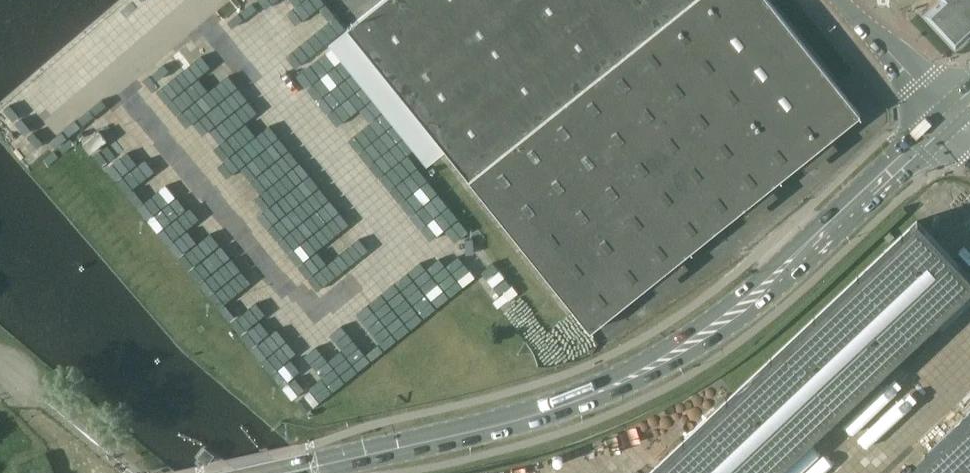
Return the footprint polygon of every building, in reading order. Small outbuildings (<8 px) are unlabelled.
[(860,114),(769,0),(382,0),(347,28),(469,179),(590,331),(860,114)] [(922,10),(955,46),(969,32),(969,0),(933,0),(922,10)] [(969,289),(969,278),(917,221),(649,472),(775,472),(969,289)] [(909,472),(969,472),(969,414),(909,472)] [(42,462),(18,472),(19,472),(46,472),(42,462)]
